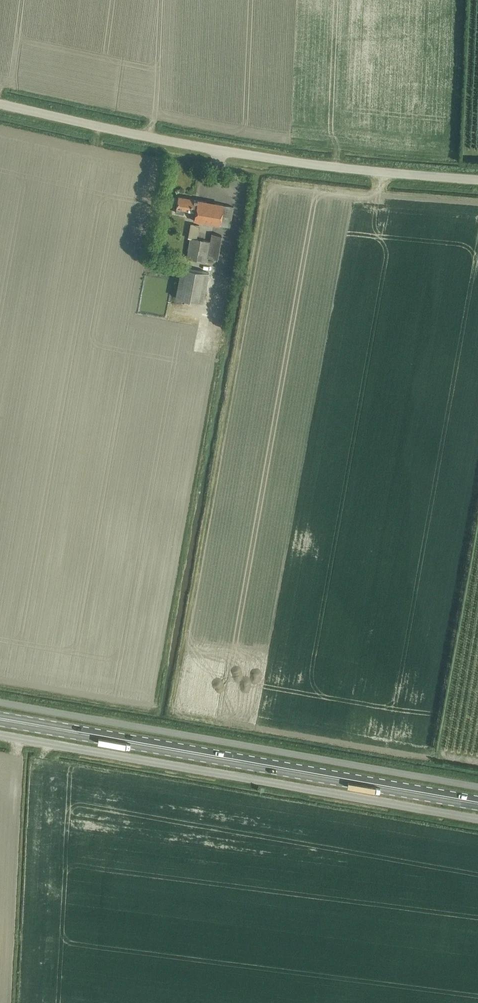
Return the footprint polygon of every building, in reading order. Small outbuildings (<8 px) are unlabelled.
[(193,220),(229,227),(233,207),(178,196),(175,212),(183,214),(184,209),(194,211),(193,212),(195,213),(193,220)] [(211,233),(209,240),(195,238),(198,225),(190,223),(187,237),(189,238),(185,258),(213,263),(214,258),(217,258),(221,235),(211,233)] [(175,296),(204,301),(210,272),(180,267),(175,296)]
